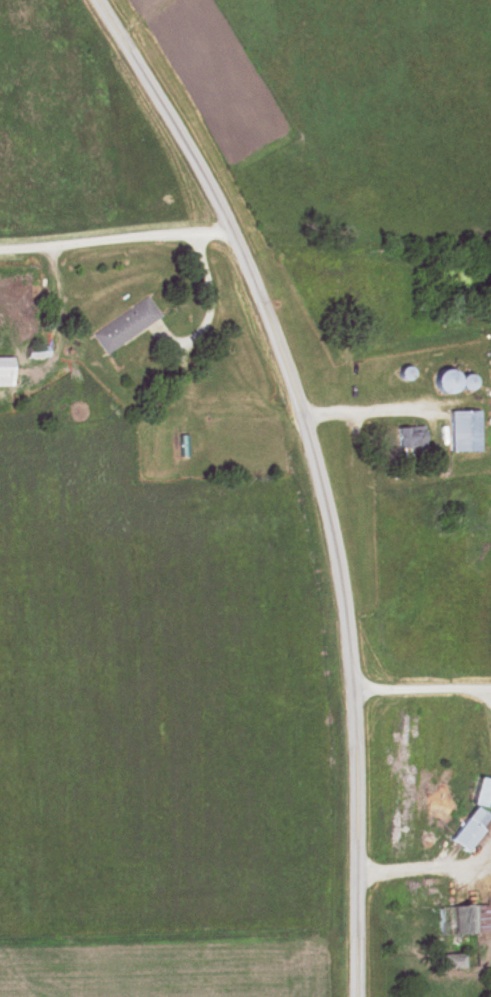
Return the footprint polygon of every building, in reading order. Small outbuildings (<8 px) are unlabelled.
[(105,355),(160,317),(146,296),(91,334),(105,355)] [(0,358),(0,387),(11,386),(11,358),(0,358)] [(402,381),(412,376),(408,366),(397,371),(402,381)] [(457,393),(457,371),(435,371),(435,393),(457,393)] [(478,451),(478,411),(449,411),(449,451),(478,451)] [(395,447),(420,447),(420,427),(395,427),(395,447)] [(447,839),(464,852),(480,830),(463,817),(447,839)] [(487,906),(437,906),(437,934),(487,935),(487,906)] [(441,968),(476,968),(476,954),(441,954),(441,968)]
